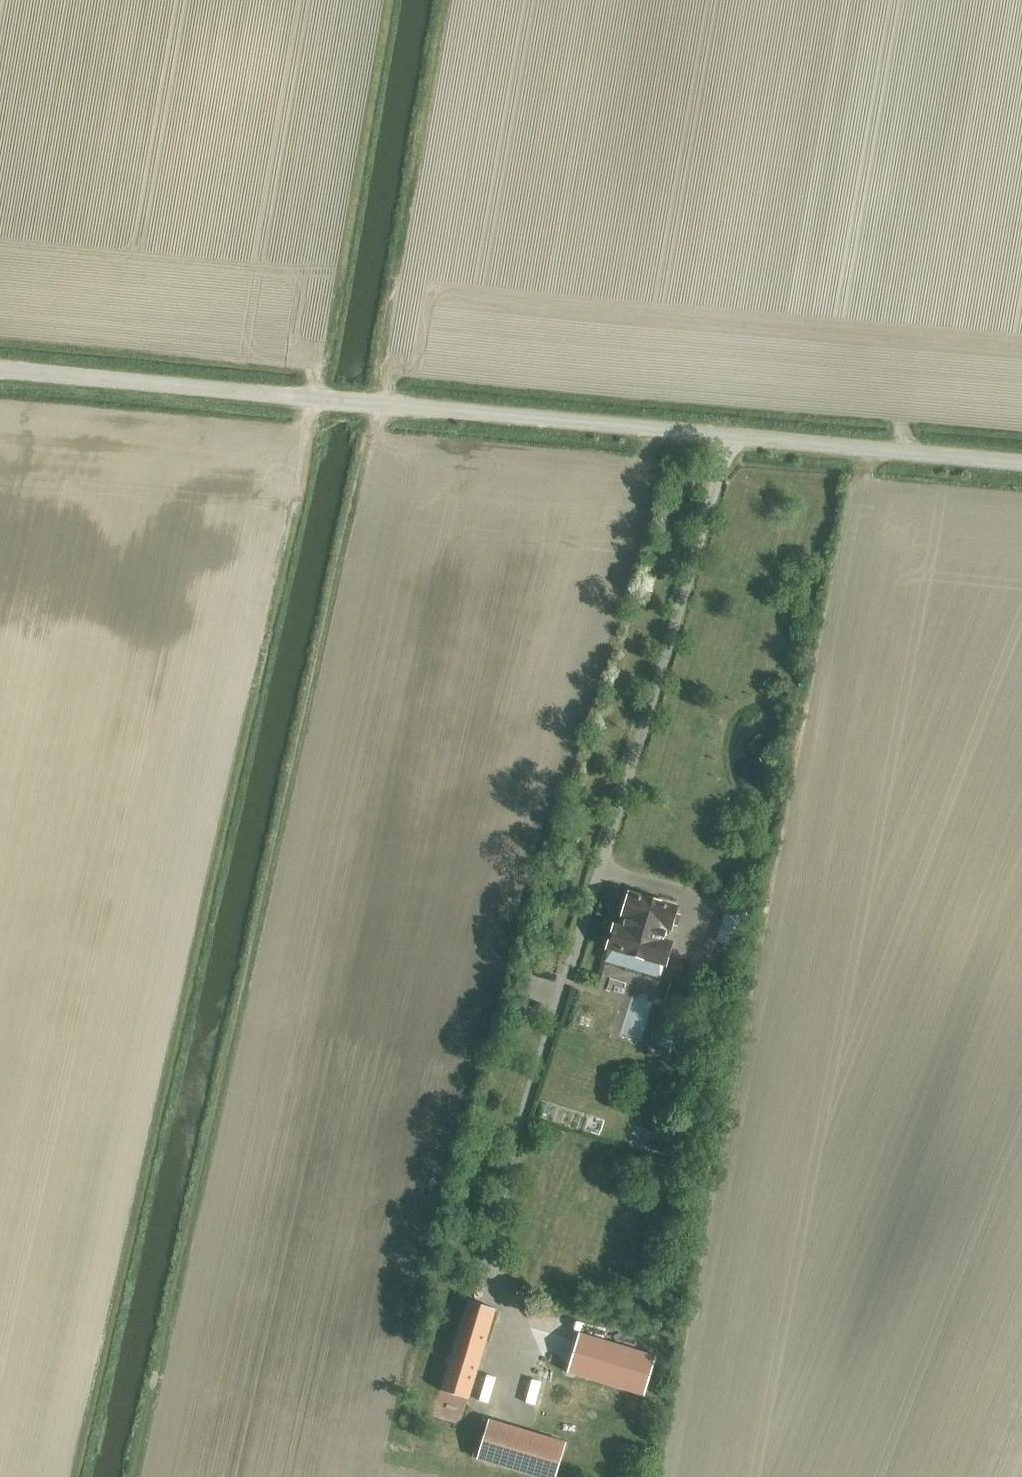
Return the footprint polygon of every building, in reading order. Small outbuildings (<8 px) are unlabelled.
[(670,934),(673,936),(681,911),(630,895),(623,918),(629,920),(626,929),(617,926),(609,952),(669,971),(677,945),(667,942),(670,934)] [(632,975),(621,1017),(642,1023),(653,981),(632,975)] [(441,1390),(468,1399),(496,1309),(469,1300),(441,1390)] [(578,1333),(567,1372),(644,1396),(656,1356),(578,1333)] [(491,1446),(572,1468),(583,1428),(502,1406),(491,1446)]
